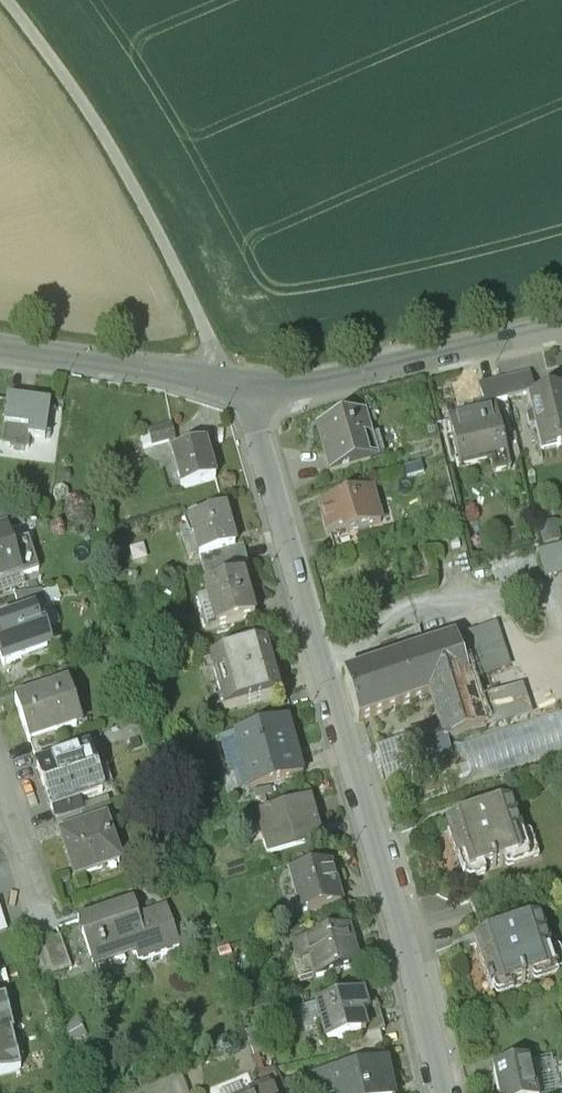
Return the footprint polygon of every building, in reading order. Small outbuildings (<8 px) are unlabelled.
[(538,449),(561,444),(561,380),(524,389),(538,449)] [(49,398),(2,392),(0,409),(0,431),(44,436),(49,398)] [(309,423),(322,471),(376,456),(362,407),(309,423)] [(494,424),(446,435),(454,467),(502,456),(494,424)] [(175,486),(213,475),(203,437),(164,448),(175,486)] [(313,499),(326,545),(385,530),(372,483),(313,499)] [(189,556),(234,543),(222,503),(177,516),(189,556)] [(22,573),(8,526),(0,529),(0,579),(22,573)] [(551,576),(561,573),(561,544),(544,549),(551,576)] [(209,627),(255,614),(242,570),(196,583),(209,627)] [(51,645),(38,603),(0,614),(0,660),(51,645)] [(435,743),(483,727),(452,631),(340,667),(356,716),(420,696),(435,743)] [(219,708),(275,690),(259,638),(202,655),(219,708)] [(9,694),(23,741),(81,724),(67,677),(9,694)] [(245,784),(303,766),(286,711),(227,729),(245,784)] [(30,762),(44,804),(102,785),(88,743),(30,762)] [(266,850),(319,834),(306,791),(253,807),(266,850)] [(457,874),(517,854),(499,801),(439,820),(457,874)] [(50,829),(65,877),(120,860),(105,812),(50,829)] [(281,874),(294,916),(341,902),(328,860),(281,874)] [(138,955),(176,943),(162,901),(135,910),(131,898),(49,924),(52,933),(22,943),(33,976),(134,944),(138,955)] [(529,920),(467,942),(485,994),(547,972),(529,920)] [(310,981),(357,966),(344,926),(298,941),(310,981)] [(309,1004),(322,1046),(375,1030),(362,988),(309,1004)] [(13,1066),(0,1009),(0,1068),(13,1066)] [(497,1092),(533,1092),(526,1060),(492,1067),(497,1092)] [(332,1092),(388,1092),(384,1062),(329,1069),(332,1092)] [(244,1092),(274,1092),(270,1083),(244,1092)]
